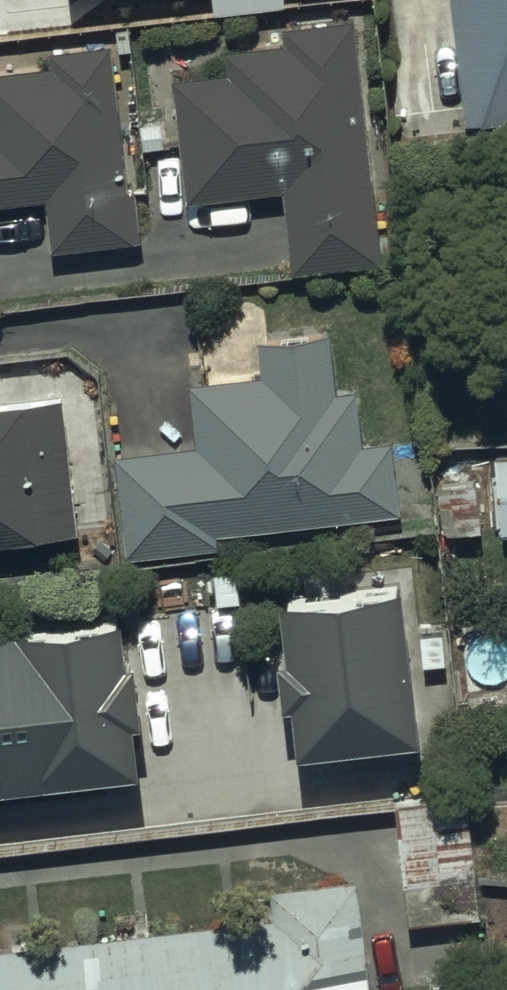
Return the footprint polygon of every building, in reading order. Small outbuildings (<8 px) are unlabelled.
[(463,115),(506,111),(506,110),(506,0),(452,0),(463,115)] [(227,66),(178,71),(189,186),(288,177),(296,261),(384,253),(361,6),(287,13),(288,30),(224,36),(227,66)] [(0,58),(0,192),(51,187),(56,239),(144,229),(139,179),(132,180),(115,26),(42,33),(44,53),(0,58)] [(201,441),(120,448),(129,546),(219,538),(218,523),(400,506),(393,429),(367,431),(362,380),(339,382),(333,320),(259,326),(263,368),(195,375),(201,441)] [(80,526),(67,384),(0,390),(0,533),(80,526)] [(498,447),(503,523),(506,523),(506,447),(498,447)] [(398,593),(279,608),(298,766),(418,752),(398,593)] [(0,640),(0,799),(138,783),(120,626),(0,640)] [(467,786),(392,795),(406,916),(482,907),(467,786)] [(0,940),(0,989),(378,989),(364,860),(274,869),(279,912),(0,940)] [(433,978),(434,989),(488,989),(487,973),(433,978)]
